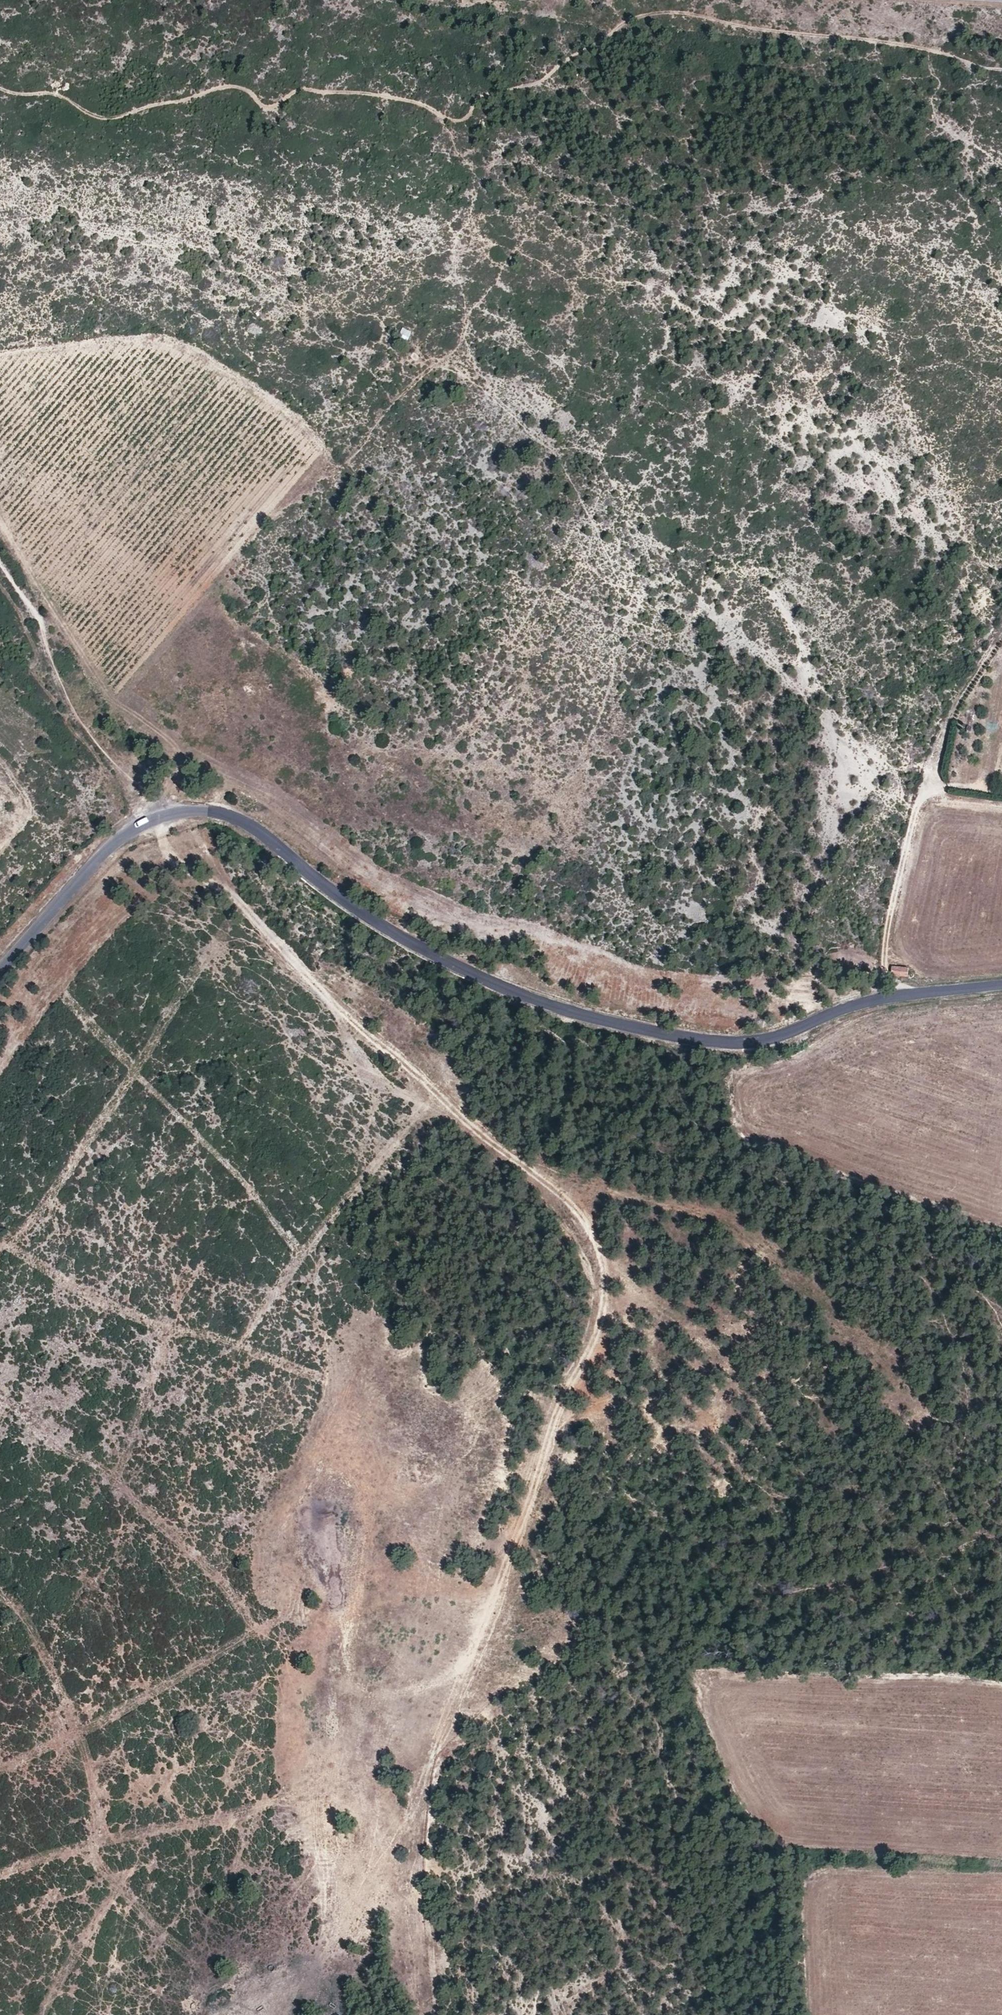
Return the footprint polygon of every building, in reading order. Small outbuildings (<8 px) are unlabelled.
[(399,337),(408,341),(412,333),(403,328),(399,337)] [(893,976),(909,978),(911,968),(894,966),(893,976)]
